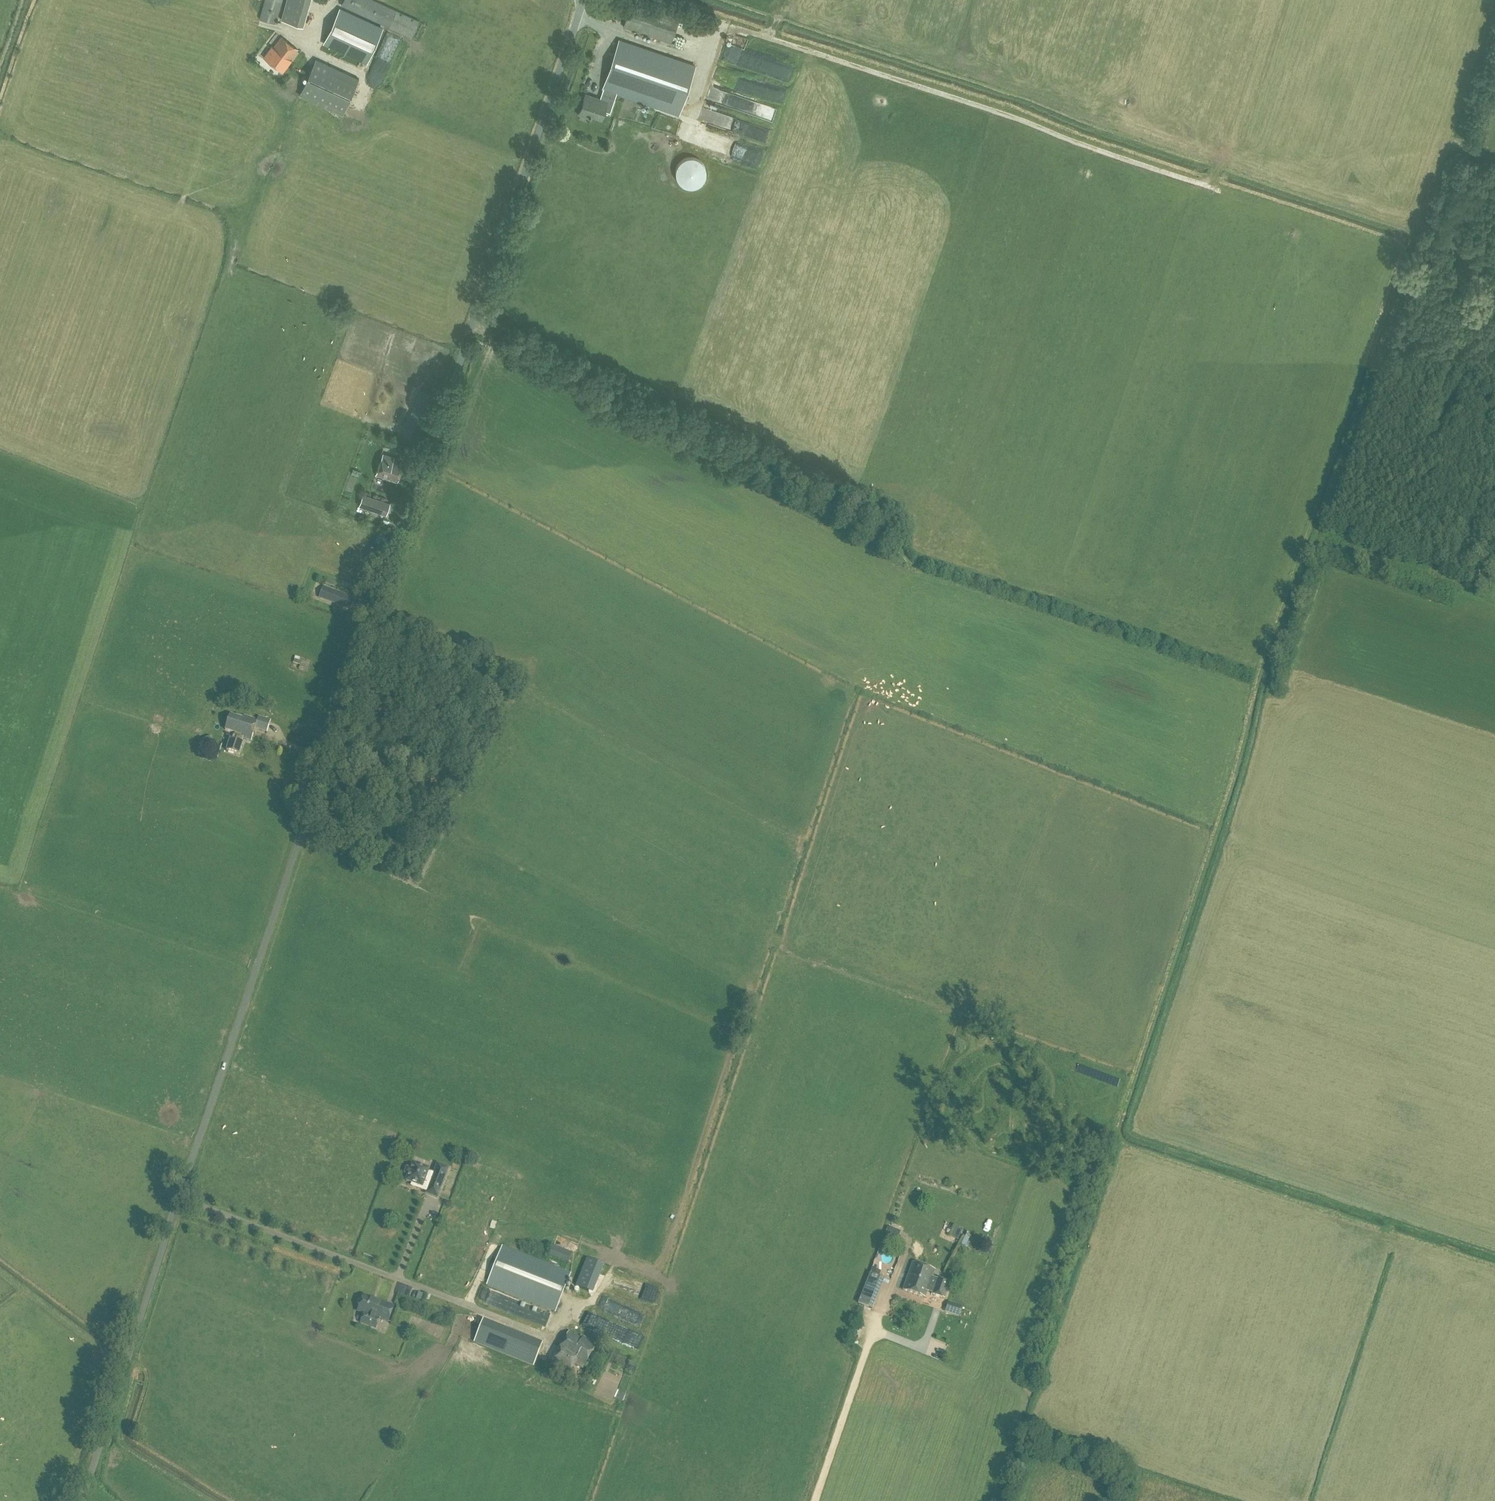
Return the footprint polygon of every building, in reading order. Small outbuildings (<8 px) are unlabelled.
[(282,0),(265,0),(260,18),(276,23),(282,0)] [(310,0),(287,0),(282,19),(303,25),(310,0)] [(342,5),(344,6),(411,37),(419,20),(375,0),(344,0),(342,5)] [(624,27),(671,43),(680,17),(633,1),(624,27)] [(340,8),(323,44),(367,64),(384,28),(340,8)] [(298,49),(281,37),(274,47),(272,46),(264,57),(283,72),(292,60),(291,59),(298,49)] [(593,115),(602,118),(606,107),(611,109),(617,93),(679,114),(695,66),(619,40),(603,88),(604,88),(600,99),(585,94),(582,104),(584,104),(581,114),(590,117),(593,115)] [(343,115),(359,79),(316,59),(300,95),(343,115)] [(751,138),(762,140),(765,126),(754,124),(751,138)] [(405,460),(383,452),(375,475),(397,482),(405,460)] [(386,514),(390,503),(363,494),(359,506),(386,514)] [(381,516),(379,521),(392,526),(393,520),(381,516)] [(350,611),(355,599),(323,587),(319,599),(350,611)] [(243,719),(230,715),(225,730),(235,733),(233,740),(231,739),(227,751),(239,755),(243,743),(242,743),(243,739),(252,741),(258,720),(244,716),(243,719)] [(264,726),(261,734),(272,738),(276,730),(264,726)] [(298,798),(301,790),(291,787),(288,795),(298,798)] [(411,1186),(428,1192),(431,1183),(442,1187),(449,1168),(437,1164),(434,1174),(428,1172),(429,1169),(413,1163),(411,1169),(409,1168),(407,1174),(408,1175),(406,1181),(412,1183),(411,1186)] [(951,1235),(960,1238),(964,1228),(955,1224),(951,1235)] [(896,1243),(901,1232),(890,1228),(886,1239),(896,1243)] [(549,1256),(569,1264),(573,1253),(554,1245),(549,1256)] [(487,1285),(555,1312),(571,1274),(502,1247),(487,1285)] [(580,1286),(591,1290),(601,1264),(590,1260),(580,1286)] [(932,1294),(945,1299),(950,1282),(938,1278),(938,1279),(932,1277),(934,1270),(913,1263),(903,1290),(925,1298),(927,1292),(933,1294),(932,1294)] [(858,1304),(868,1308),(880,1279),(879,1278),(881,1271),(874,1268),(871,1275),(870,1274),(858,1304)] [(360,1323),(376,1329),(379,1319),(388,1322),(394,1307),(363,1296),(362,1300),(360,1300),(359,1302),(358,1303),(358,1305),(359,1307),(358,1311),(364,1313),(360,1323)] [(606,1300),(606,1309),(616,1309),(616,1300),(606,1300)] [(945,1313),(959,1317),(963,1307),(949,1302),(945,1313)] [(474,1343),(533,1367),(543,1344),(483,1320),(474,1343)] [(631,1329),(626,1345),(634,1348),(639,1332),(631,1329)] [(549,1365),(568,1376),(574,1364),(583,1369),(596,1345),(583,1338),(581,1336),(580,1338),(569,1331),(549,1365)]
